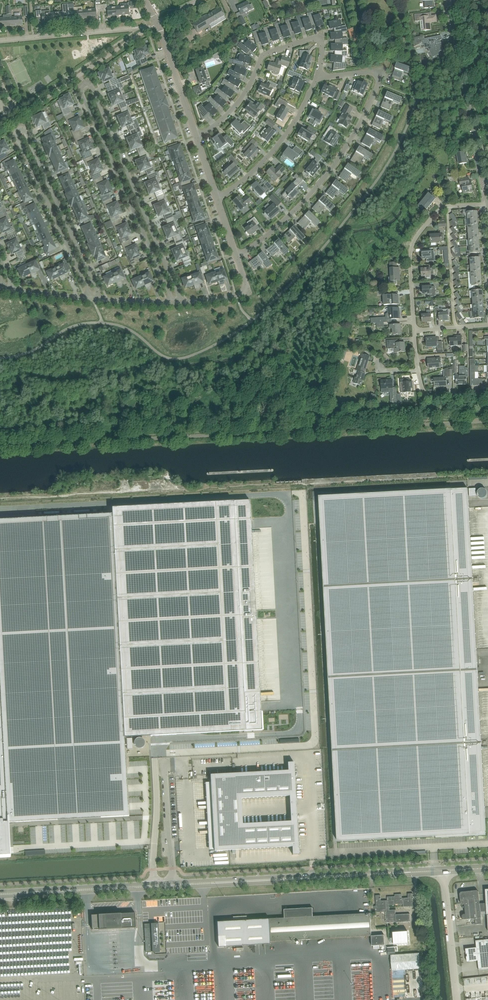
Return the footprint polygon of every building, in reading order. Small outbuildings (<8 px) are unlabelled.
[(423,1),(425,1),(425,8),(429,8),(429,9),(430,8),(434,8),(434,0),(433,0),(423,0),(423,1)] [(96,9),(85,10),(86,18),(96,17),(96,18),(97,18),(96,12),(102,12),(101,5),(101,1),(95,2),(95,5),(96,9)] [(120,7),(118,7),(119,15),(129,14),(129,15),(129,9),(137,9),(134,2),(129,2),(128,2),(128,3),(120,4),(120,7)] [(249,6),(247,2),(237,7),(241,15),(244,13),(244,12),(247,10),(248,12),(254,9),(252,4),(249,6)] [(63,12),(52,13),(53,21),(57,21),(57,20),(59,20),(59,21),(64,20),(64,21),(63,15),(66,15),(69,15),(68,8),(68,7),(68,4),(65,4),(63,5),(62,5),(62,8),(63,12)] [(74,4),(68,4),(68,7),(68,8),(69,15),(72,15),(75,14),(75,20),(75,19),(80,19),(82,19),(86,18),(85,10),(82,10),(75,11),(74,7),(74,4)] [(107,4),(101,5),(102,12),(107,11),(108,17),(108,16),(119,15),(118,7),(107,8),(107,4)] [(7,6),(6,6),(7,15),(7,18),(7,20),(9,20),(10,24),(10,26),(11,26),(23,25),(22,17),(17,17),(11,17),(11,15),(11,6),(7,6)] [(226,19),(224,16),(225,15),(223,12),(220,7),(192,23),(194,28),(197,32),(207,26),(214,22),(216,25),(226,19)] [(38,11),(36,11),(36,18),(39,18),(40,18),(42,17),(42,23),(43,23),(43,22),(47,22),(47,21),(49,21),(49,22),(53,21),(52,13),(50,13),(50,10),(45,11),(45,14),(42,14),(42,11),(41,10),(38,11)] [(314,17),(312,12),(307,13),(308,18),(309,18),(311,24),(316,23),(316,25),(317,25),(317,27),(320,26),(323,25),(320,15),(314,17)] [(426,17),(426,13),(415,15),(416,22),(422,21),(423,31),(426,30),(431,30),(430,23),(437,22),(436,16),(426,17)] [(7,26),(10,26),(10,24),(9,20),(7,20),(7,18),(7,15),(3,15),(3,18),(0,18),(0,27),(7,26)] [(303,20),(302,15),(296,17),(297,22),(298,22),(300,28),(305,26),(306,29),(306,30),(309,29),(309,30),(312,29),(311,24),(309,18),(308,18),(303,20)] [(241,26),(246,23),(242,16),(237,19),(241,26)] [(292,24),(291,19),(285,21),(287,26),(289,32),(294,30),(295,32),(295,34),(298,33),(301,32),(300,28),(298,22),(297,22),(292,24)] [(341,26),(340,21),(329,23),(330,26),(330,28),(332,28),(335,28),(336,33),(342,33),(347,32),(346,25),(341,26)] [(281,27),(280,22),(274,24),(276,29),(278,35),(283,34),(284,36),(284,38),(287,37),(290,36),(289,32),(287,26),(281,27)] [(270,31),(269,26),(263,28),(265,33),(267,39),(272,37),(273,40),(274,41),(276,40),(276,41),(279,40),(278,35),(276,29),(270,31)] [(352,42),(357,40),(354,28),(348,29),(352,42)] [(260,35),(258,30),(252,32),(256,44),(256,43),(256,42),(261,41),(262,43),(263,45),(265,44),(268,43),(267,39),(265,33),(260,35)] [(342,38),(342,33),(336,33),(331,33),(331,37),(331,40),(333,39),(333,40),(336,39),(336,44),(336,45),(342,45),(348,45),(347,38),(342,38)] [(433,57),(436,56),(440,54),(439,51),(442,50),(441,43),(440,43),(439,41),(442,39),(442,40),(441,36),(436,37),(428,39),(424,40),(423,36),(416,37),(414,37),(415,42),(413,42),(414,47),(423,43),(423,45),(424,45),(425,48),(428,48),(433,57)] [(257,47),(248,40),(245,45),(240,42),(237,47),(247,54),(246,53),(249,49),(251,51),(253,52),(255,50),(257,47)] [(336,45),(336,44),(331,44),(331,48),(332,48),(331,51),(333,51),(336,51),(336,56),(346,57),(347,58),(347,57),(349,57),(348,54),(347,54),(347,50),(342,50),(342,45),(336,45)] [(135,55),(134,56),(136,62),(140,60),(141,66),(147,62),(148,62),(147,62),(145,56),(149,54),(148,50),(146,50),(145,48),(146,48),(145,46),(140,48),(141,49),(137,50),(136,50),(133,51),(135,55)] [(308,56),(310,51),(303,51),(300,51),(300,57),(303,58),(299,67),(307,70),(307,69),(308,69),(308,68),(309,69),(311,65),(310,64),(310,63),(311,59),(312,58),(308,56)] [(229,59),(228,62),(232,64),(236,66),(243,69),(243,68),(245,63),(247,63),(249,64),(250,61),(251,58),(244,56),(244,53),(239,52),(239,54),(240,54),(239,54),(240,55),(239,60),(236,60),(234,59),(233,59),(233,61),(232,60),(229,59)] [(331,59),(331,62),(332,62),(334,62),(335,62),(334,70),(333,70),(333,71),(346,69),(347,63),(345,63),(346,57),(336,56),(335,56),(331,56),(331,59)] [(288,67),(290,60),(282,57),(281,60),(277,59),(275,65),(270,63),(267,70),(273,72),(273,74),(274,74),(275,75),(276,75),(277,75),(278,74),(279,74),(281,67),(279,66),(280,64),(288,67)] [(393,74),(392,78),(398,80),(400,81),(402,77),(400,77),(402,71),(404,72),(410,74),(410,72),(412,69),(412,68),(399,64),(397,63),(395,69),(397,69),(395,75),(393,74)] [(236,66),(234,71),(229,69),(227,74),(231,77),(231,76),(237,80),(238,80),(240,74),(242,75),(244,75),(245,73),(246,70),(243,68),(243,69),(236,66)] [(100,74),(99,75),(101,78),(102,78),(104,83),(106,82),(105,81),(108,80),(109,80),(109,82),(109,83),(111,87),(119,84),(117,80),(116,78),(114,73),(112,74),(109,68),(105,70),(105,71),(100,73),(100,74)] [(140,71),(140,72),(140,73),(142,72),(143,75),(141,76),(142,79),(143,82),(145,82),(146,85),(147,88),(146,89),(147,92),(148,96),(149,95),(150,98),(151,101),(150,102),(151,105),(152,105),(152,106),(152,107),(152,109),(154,113),(155,112),(156,115),(157,119),(156,119),(157,122),(158,126),(159,125),(160,128),(162,132),(160,132),(161,135),(162,139),(164,138),(165,141),(163,142),(164,143),(165,144),(166,144),(166,143),(167,143),(169,142),(169,140),(177,138),(176,133),(174,134),(173,131),(172,129),(174,128),(173,124),(172,120),(170,121),(169,118),(168,116),(170,115),(169,111),(167,108),(167,107),(165,108),(164,105),(165,105),(164,103),(164,101),(163,101),(162,98),(164,98),(164,97),(163,94),(161,90),(159,91),(159,88),(158,85),(160,85),(158,81),(157,77),(155,78),(154,75),(153,72),(155,72),(154,68),(149,69),(147,70),(145,70),(145,69),(142,70),(141,70),(140,70),(140,71)] [(200,86),(193,88),(196,95),(200,93),(202,92),(201,90),(207,89),(205,83),(207,82),(206,79),(210,78),(207,70),(204,71),(203,68),(201,69),(196,70),(201,84),(202,84),(203,86),(200,87),(200,86)] [(300,81),(298,81),(301,75),(289,70),(287,75),(295,78),(290,88),(294,90),(294,89),(296,90),(295,91),(299,92),(304,83),(300,81)] [(231,76),(231,77),(228,81),(224,79),(221,84),(225,86),(231,90),(234,85),(236,86),(238,87),(239,84),(241,81),(238,80),(237,80),(231,76)] [(277,85),(268,80),(268,81),(266,86),(263,85),(261,84),(258,91),(260,92),(259,93),(264,95),(264,94),(269,96),(273,87),(275,88),(277,85)] [(355,82),(352,91),(354,92),(355,90),(359,92),(359,94),(363,96),(368,84),(364,83),(363,84),(358,82),(358,83),(355,82)] [(109,95),(108,96),(110,100),(111,99),(111,100),(121,96),(123,95),(122,91),(120,88),(119,84),(111,87),(113,91),(114,91),(114,93),(113,93),(109,95)] [(323,87),(321,91),(322,91),(321,92),(325,94),(328,95),(328,96),(329,96),(332,98),(332,97),(334,98),(334,99),(337,101),(341,93),(337,92),(335,91),(336,88),(329,85),(328,87),(324,86),(324,87),(323,87)] [(225,86),(222,91),(218,88),(214,93),(218,96),(218,95),(223,100),(227,95),(229,96),(230,97),(232,95),(234,92),(231,90),(225,86)] [(382,103),(381,107),(386,109),(389,110),(390,107),(389,106),(391,101),(393,101),(398,103),(399,102),(401,99),(401,98),(387,92),(386,93),(384,98),(386,98),(384,104),(382,103)] [(62,105),(60,107),(62,111),(62,113),(63,114),(64,117),(65,117),(67,115),(72,113),(70,109),(69,108),(68,107),(69,106),(71,105),(72,106),(74,105),(73,105),(71,100),(72,99),(70,95),(69,95),(65,96),(65,98),(64,98),(60,100),(62,105)] [(121,96),(111,100),(113,106),(115,105),(115,104),(118,103),(119,104),(119,105),(120,109),(128,106),(139,101),(138,99),(138,98),(126,101),(125,99),(123,95),(121,96)] [(218,95),(218,96),(214,100),(210,96),(207,100),(210,104),(215,109),(219,104),(221,106),(222,107),(224,105),(226,102),(223,100),(218,95)] [(276,104),(275,106),(279,108),(280,106),(282,107),(281,109),(276,117),(278,119),(283,121),(285,117),(286,115),(288,111),(289,111),(285,108),(288,103),(283,101),(282,100),(279,98),(276,104)] [(260,111),(264,107),(257,102),(255,105),(256,106),(255,108),(254,107),(250,103),(245,110),(249,113),(249,114),(254,118),(255,116),(256,117),(258,114),(257,114),(259,111),(260,111)] [(206,107),(202,104),(198,108),(202,121),(203,120),(202,119),(210,113),(211,114),(213,116),(215,114),(217,112),(215,109),(210,104),(206,107)] [(341,120),(339,124),(339,125),(341,126),(342,125),(346,128),(348,124),(349,125),(351,122),(350,121),(352,118),(348,116),(352,109),(346,105),(342,113),(344,114),(342,117),(341,116),(339,119),(341,120)] [(130,118),(129,114),(131,114),(128,106),(120,109),(122,113),(123,113),(124,115),(123,115),(122,115),(118,117),(118,118),(119,122),(120,122),(130,118)] [(312,111),(309,118),(311,119),(315,121),(314,122),(316,122),(319,123),(323,117),(323,115),(325,117),(326,115),(327,113),(328,113),(328,112),(323,109),(320,107),(318,110),(318,112),(315,111),(315,112),(314,112),(312,111)] [(373,121),(372,125),(377,128),(380,129),(381,125),(380,125),(383,120),(384,120),(390,123),(390,121),(391,121),(392,118),(392,117),(378,111),(376,116),(377,117),(375,122),(373,121)] [(33,118),(32,118),(33,119),(34,123),(35,123),(37,127),(39,127),(39,126),(41,125),(42,124),(43,126),(42,126),(44,130),(44,131),(52,126),(51,125),(48,117),(45,119),(42,113),(38,115),(38,116),(33,118)] [(67,115),(65,117),(66,120),(67,122),(68,124),(71,123),(72,127),(81,122),(80,121),(81,121),(80,119),(79,117),(76,119),(75,119),(74,116),(72,113),(67,115)] [(130,118),(120,122),(123,128),(124,127),(127,126),(127,125),(128,125),(128,126),(128,128),(129,131),(137,128),(139,128),(138,127),(137,123),(136,120),(134,121),(131,122),(130,118)] [(240,125),(237,121),(236,120),(231,125),(235,130),(234,131),(239,135),(241,133),(242,133),(243,134),(251,126),(244,121),(240,125)] [(74,138),(82,135),(79,129),(84,128),(81,122),(72,127),(74,130),(71,131),(74,138)] [(275,133),(271,129),(272,127),(269,125),(268,127),(268,128),(267,130),(265,128),(261,134),(263,136),(262,138),(267,142),(275,133)] [(330,126),(324,135),(328,138),(326,141),(330,143),(329,144),(332,146),(334,148),(339,140),(338,139),(339,137),(335,134),(337,131),(337,130),(330,126)] [(302,129),(298,135),(301,137),(301,138),(302,138),(308,141),(310,138),(314,140),(316,137),(314,135),(317,131),(309,127),(307,131),(305,130),(304,131),(302,129)] [(127,140),(128,144),(129,144),(139,140),(141,139),(140,136),(142,135),(139,128),(137,128),(129,131),(131,135),(132,136),(133,137),(132,137),(127,139),(127,140)] [(46,138),(43,139),(44,141),(45,145),(54,141),(57,140),(53,131),(52,132),(51,129),(45,132),(47,137),(46,138)] [(364,139),(362,143),(367,146),(369,147),(371,144),(370,143),(373,138),(374,139),(374,138),(380,141),(381,140),(382,137),(383,136),(369,129),(369,130),(366,134),(368,135),(365,140),(364,139)] [(222,139),(219,134),(219,135),(218,136),(217,135),(217,136),(213,139),(217,145),(216,145),(217,145),(220,149),(228,143),(231,146),(234,143),(226,135),(223,138),(222,139)] [(84,140),(82,135),(74,138),(78,145),(80,144),(82,148),(91,144),(90,142),(90,140),(89,140),(89,139),(84,140)] [(139,140),(129,144),(132,150),(133,150),(133,149),(136,148),(136,147),(137,147),(137,149),(137,150),(138,154),(146,151),(143,143),(141,139),(139,140)] [(0,142),(0,154),(0,155),(0,160),(0,161),(8,156),(7,157),(5,152),(6,152),(9,150),(4,140),(0,142)] [(252,159),(255,155),(256,153),(257,153),(259,151),(255,148),(258,144),(253,140),(244,150),(247,153),(245,155),(245,156),(245,157),(246,157),(246,158),(247,158),(248,158),(249,158),(250,157),(252,159)] [(56,147),(54,141),(45,145),(44,145),(47,151),(56,147)] [(168,147),(167,148),(169,155),(182,151),(180,145),(178,146),(176,146),(175,143),(168,146),(168,147)] [(84,159),(91,156),(89,151),(93,149),(91,144),(82,148),(83,151),(81,152),(84,159)] [(56,147),(47,151),(48,154),(49,156),(50,156),(59,152),(61,151),(59,145),(56,147)] [(288,149),(283,154),(287,157),(293,162),(295,161),(296,159),(298,157),(298,158),(299,156),(300,157),(301,157),(304,153),(304,152),(303,152),(296,146),(292,150),(291,149),(290,150),(289,149),(288,149)] [(353,157),(350,160),(356,164),(358,165),(360,162),(359,161),(362,156),(363,157),(363,156),(369,160),(370,158),(372,155),(359,147),(356,152),(357,153),(354,158),(353,157)] [(462,153),(458,153),(458,154),(459,159),(460,164),(461,164),(465,163),(467,163),(465,155),(465,152),(466,152),(465,149),(461,150),(462,153)] [(138,166),(138,167),(148,163),(147,159),(149,158),(150,157),(147,150),(146,151),(138,154),(140,157),(141,158),(142,159),(141,160),(141,159),(136,161),(136,162),(137,166),(138,166)] [(306,172),(306,173),(308,175),(309,174),(312,177),(320,167),(316,164),(319,160),(320,160),(322,158),(316,153),(312,150),(310,153),(314,156),(314,157),(316,158),(317,158),(313,162),(306,171),(306,172)] [(182,151),(169,155),(171,161),(174,160),(183,157),(182,155),(183,155),(182,151)] [(53,161),(61,158),(59,152),(50,156),(52,159),(53,161)] [(239,163),(231,154),(230,154),(231,155),(228,158),(229,162),(229,163),(230,167),(224,172),(223,172),(226,176),(227,175),(230,178),(239,170),(235,166),(238,163),(239,163)] [(94,162),(91,156),(84,159),(87,167),(90,165),(91,169),(100,165),(98,160),(94,162)] [(183,157),(174,160),(174,161),(176,166),(185,162),(184,159),(183,158),(183,157)] [(11,162),(10,158),(5,161),(2,162),(6,171),(9,170),(17,166),(14,161),(11,162)] [(55,167),(64,163),(61,158),(53,161),(54,165),(55,164),(56,166),(55,166),(55,167)] [(185,162),(176,166),(176,167),(178,171),(187,168),(186,166),(187,166),(186,164),(185,162)] [(66,169),(64,163),(55,167),(57,170),(58,172),(62,170),(63,173),(69,171),(68,168),(66,169)] [(149,166),(148,163),(138,167),(141,172),(143,172),(142,171),(145,170),(146,169),(146,171),(146,172),(147,176),(155,173),(152,165),(149,166)] [(341,174),(339,177),(344,181),(346,182),(348,179),(347,178),(350,173),(351,174),(352,174),(357,177),(358,176),(360,173),(348,164),(347,164),(344,169),(345,170),(342,175),(341,174)] [(93,181),(101,178),(98,172),(103,170),(100,165),(91,169),(93,173),(90,174),(93,181)] [(272,167),(267,172),(275,181),(280,176),(280,175),(285,170),(280,165),(275,170),(272,167)] [(9,170),(7,171),(9,176),(12,175),(19,172),(17,166),(9,170)] [(188,170),(187,170),(187,168),(178,171),(180,177),(189,173),(188,170)] [(64,177),(61,178),(62,180),(61,180),(63,184),(71,180),(69,175),(74,173),(72,169),(69,171),(63,173),(65,176),(64,177)] [(12,175),(10,176),(13,181),(22,177),(19,172),(12,175)] [(146,184),(145,184),(147,188),(147,189),(158,184),(160,184),(157,177),(159,176),(158,172),(155,173),(147,176),(149,180),(150,180),(151,182),(150,182),(145,183),(146,184)] [(190,176),(189,173),(180,177),(177,177),(179,183),(178,184),(179,186),(189,183),(188,180),(191,179),(190,176)] [(296,180),(282,195),(286,198),(288,196),(291,199),(291,200),(298,192),(295,189),(303,180),(299,177),(296,174),(293,177),(296,180)] [(15,187),(17,186),(24,182),(22,177),(13,181),(15,187)] [(103,183),(101,178),(93,181),(97,188),(99,187),(101,190),(110,186),(108,181),(103,183)] [(464,178),(460,179),(461,185),(461,184),(462,184),(462,185),(462,186),(463,190),(464,192),(472,191),(472,189),(472,188),(471,181),(470,181),(470,182),(469,182),(469,181),(468,178),(464,178)] [(74,185),(71,180),(63,184),(64,186),(65,189),(74,185)] [(256,182),(251,187),(254,191),(255,191),(256,192),(256,193),(259,196),(260,197),(265,192),(266,194),(269,191),(270,192),(274,188),(267,181),(266,182),(264,185),(264,186),(261,188),(260,186),(259,186),(256,182)] [(328,190),(326,193),(331,197),(333,199),(335,195),(334,195),(338,190),(339,191),(344,194),(345,193),(347,190),(348,190),(335,181),(332,185),(333,186),(329,191),(328,190)] [(20,191),(27,188),(24,182),(17,186),(20,191)] [(189,183),(179,186),(181,190),(184,189),(184,191),(185,194),(195,190),(194,188),(193,185),(189,186),(189,183)] [(159,188),(158,184),(147,189),(150,195),(152,194),(151,193),(154,192),(155,191),(156,193),(155,194),(157,198),(165,195),(162,187),(159,188)] [(74,185),(65,189),(66,189),(67,191),(66,191),(68,195),(76,191),(74,185)] [(103,202),(110,199),(108,193),(112,191),(110,186),(101,190),(102,194),(100,195),(103,202)] [(20,191),(17,193),(20,198),(22,197),(30,193),(27,188),(20,191)] [(195,190),(185,194),(187,199),(196,196),(195,194),(196,194),(195,190)] [(68,195),(66,195),(67,197),(69,201),(78,196),(76,191),(68,195)] [(25,202),(20,204),(21,205),(22,207),(29,204),(28,201),(32,199),(30,193),(22,197),(24,200),(25,202)] [(426,198),(418,206),(422,209),(424,207),(427,209),(436,199),(438,196),(434,193),(432,195),(429,193),(426,198)] [(265,213),(264,214),(266,217),(267,216),(270,219),(274,216),(276,214),(279,211),(275,207),(276,206),(277,205),(278,206),(281,203),(278,199),(273,194),(269,198),(275,204),(274,205),(271,207),(268,209),(267,210),(264,213),(265,213)] [(167,207),(165,203),(168,202),(165,195),(157,198),(158,202),(159,202),(160,204),(159,204),(154,206),(155,206),(154,207),(156,211),(156,210),(157,211),(167,207)] [(78,196),(69,201),(70,204),(71,206),(72,206),(81,202),(78,196)] [(196,196),(187,199),(189,205),(199,202),(197,198),(196,196)] [(239,196),(233,201),(238,207),(237,208),(240,211),(241,210),(246,206),(251,201),(247,196),(244,199),(245,199),(242,201),(242,200),(239,196)] [(315,205),(312,208),(317,213),(319,214),(321,211),(325,206),(325,207),(326,207),(331,211),(332,210),(334,207),(322,196),(322,197),(319,201),(320,202),(316,206),(315,205)] [(113,204),(110,199),(103,202),(106,209),(109,208),(110,212),(119,208),(117,202),(113,204)] [(81,202),(72,206),(73,206),(74,209),(75,211),(83,207),(81,202)] [(199,202),(189,205),(191,211),(200,208),(199,205),(200,205),(199,202)] [(29,204),(22,207),(23,210),(24,210),(26,215),(27,215),(37,210),(35,204),(30,206),(29,204)] [(83,207),(75,211),(76,214),(77,216),(77,217),(86,213),(88,212),(86,206),(83,207)] [(168,210),(167,207),(157,211),(159,217),(161,216),(161,215),(163,214),(164,214),(165,215),(164,216),(166,220),(174,217),(171,209),(168,210)] [(112,223),(120,220),(117,215),(122,213),(119,208),(110,212),(112,215),(109,216),(112,223)] [(200,208),(191,211),(193,216),(202,213),(201,209),(201,210),(200,208)] [(473,212),(472,209),(463,210),(463,212),(463,213),(466,213),(466,216),(465,216),(465,219),(468,219),(477,218),(477,212),(473,212)] [(33,219),(40,215),(37,210),(27,215),(30,220),(33,219)] [(9,224),(7,220),(9,219),(6,212),(0,215),(0,218),(1,221),(0,222),(0,228),(9,224)] [(300,220),(298,223),(302,227),(304,229),(307,226),(306,225),(310,221),(311,222),(315,226),(317,225),(319,223),(320,222),(309,212),(308,212),(304,216),(305,217),(302,221),(300,220)] [(86,213),(77,217),(79,220),(80,222),(84,220),(86,223),(92,220),(95,219),(94,215),(89,216),(87,217),(86,213)] [(202,213),(193,216),(195,222),(200,220),(204,219),(202,213)] [(33,219),(29,220),(32,226),(32,225),(35,224),(43,221),(40,215),(33,219)] [(176,229),(174,225),(177,224),(174,217),(166,220),(167,224),(169,224),(169,226),(168,226),(164,228),(164,229),(163,229),(165,233),(165,232),(166,233),(176,229)] [(249,225),(245,229),(247,231),(245,232),(248,236),(249,235),(250,235),(252,233),(253,234),(256,232),(255,231),(258,229),(255,225),(258,223),(254,218),(251,220),(247,223),(249,225)] [(86,226),(83,228),(84,230),(83,230),(85,234),(86,233),(93,230),(91,224),(93,223),(92,220),(86,223),(87,226),(86,226)] [(122,226),(120,220),(112,223),(116,230),(118,229),(120,233),(129,229),(127,224),(122,226)] [(38,230),(45,226),(43,221),(35,224),(38,230)] [(197,225),(195,225),(196,228),(197,228),(199,234),(208,230),(208,229),(206,225),(205,225),(203,226),(202,223),(197,225)] [(9,224),(0,228),(0,229),(2,233),(6,231),(9,236),(16,233),(13,226),(10,227),(9,224)] [(40,235),(48,232),(45,226),(38,230),(40,235)] [(285,234),(282,237),(287,241),(288,243),(291,241),(290,240),(295,236),(296,237),(296,236),(300,241),(301,240),(302,240),(304,238),(304,237),(294,226),(290,230),(291,231),(286,235),(285,234)] [(130,231),(129,229),(120,233),(121,236),(119,237),(122,245),(129,241),(127,236),(131,234),(130,232),(131,232),(130,230),(130,231)] [(177,233),(176,229),(166,233),(168,239),(170,238),(172,236),(173,236),(174,237),(173,239),(175,242),(183,239),(180,232),(177,233)] [(86,233),(85,234),(87,239),(88,239),(96,235),(93,230),(86,233)] [(208,230),(199,234),(201,239),(209,236),(209,234),(208,230)] [(43,240),(50,237),(48,232),(40,235),(38,236),(40,242),(43,240)] [(10,249),(19,245),(17,241),(19,240),(16,233),(9,236),(11,242),(7,244),(8,246),(8,247),(9,247),(10,249)] [(443,234),(430,235),(431,242),(431,246),(436,245),(436,242),(442,241),(444,241),(444,239),(443,234)] [(88,239),(87,239),(90,244),(98,241),(96,235),(88,239)] [(209,236),(201,239),(202,245),(212,242),(211,238),(210,238),(209,236)] [(46,246),(53,242),(50,237),(43,240),(46,246)] [(185,251),(183,248),(186,247),(183,239),(175,242),(176,246),(178,247),(178,248),(177,248),(173,250),(173,251),(172,251),(174,255),(175,255),(185,251)] [(270,247),(266,250),(270,254),(272,257),(275,254),(274,253),(279,249),(280,250),(284,255),(285,254),(288,252),(288,251),(279,240),(278,240),(274,243),(274,244),(275,245),(271,248),(270,247)] [(101,246),(98,241),(90,244),(89,245),(91,250),(101,246)] [(132,247),(129,241),(122,245),(125,252),(128,251),(129,254),(138,250),(136,245),(132,247)] [(46,246),(43,247),(46,253),(48,257),(55,253),(53,249),(56,248),(53,242),(46,246)] [(212,242),(202,245),(204,250),(213,247),(213,245),(212,242)] [(16,252),(19,258),(25,255),(26,255),(23,247),(20,248),(19,245),(10,249),(12,254),(16,252)] [(94,256),(95,255),(103,252),(101,246),(91,250),(94,256)] [(213,247),(204,250),(206,256),(216,253),(215,249),(214,250),(213,247)] [(131,258),(128,259),(132,266),(134,265),(139,263),(136,257),(137,257),(141,255),(140,253),(139,252),(138,250),(129,254),(131,258)] [(185,251),(175,255),(177,261),(179,260),(182,259),(181,258),(182,258),(183,260),(182,261),(184,265),(190,262),(192,262),(189,254),(186,255),(185,251)] [(427,259),(427,258),(432,258),(431,254),(434,254),(434,251),(422,251),(423,259),(426,259),(427,259)] [(106,257),(103,252),(95,255),(96,259),(97,259),(98,261),(102,259),(103,263),(109,260),(107,256),(106,257)] [(253,259),(249,263),(252,267),(253,269),(254,270),(258,266),(257,265),(258,265),(262,262),(263,263),(267,268),(268,267),(269,267),(271,265),(272,265),(262,252),(262,253),(258,256),(259,257),(254,260),(253,259)] [(208,262),(201,264),(202,267),(203,267),(215,263),(214,260),(216,259),(218,259),(216,253),(206,256),(208,262)] [(27,265),(31,273),(32,277),(33,277),(33,278),(34,278),(35,278),(36,278),(37,277),(37,276),(37,275),(35,271),(36,271),(39,269),(35,261),(27,265)] [(392,281),(389,281),(389,285),(392,284),(392,285),(397,284),(397,281),(400,280),(400,276),(399,276),(399,273),(400,273),(399,271),(399,268),(397,268),(397,262),(390,263),(390,268),(391,268),(391,269),(392,277),(392,280),(392,281)] [(56,268),(59,276),(61,280),(62,280),(63,281),(64,281),(65,280),(66,279),(65,278),(64,274),(65,273),(68,272),(65,266),(64,264),(56,268)] [(23,277),(31,273),(27,265),(19,269),(20,271),(19,272),(21,275),(22,275),(23,277)] [(56,268),(48,272),(49,274),(48,274),(50,278),(51,277),(52,280),(59,276),(56,268)] [(431,280),(431,276),(434,275),(434,268),(422,269),(422,276),(425,276),(426,276),(426,280),(431,280)] [(121,270),(113,274),(116,282),(118,286),(119,286),(119,287),(120,287),(121,287),(122,286),(122,285),(122,284),(120,280),(122,280),(125,278),(121,270)] [(224,270),(215,273),(218,281),(219,286),(220,285),(220,286),(221,286),(221,287),(222,287),(223,286),(224,285),(224,284),(222,280),(224,279),(227,278),(224,270)] [(149,273),(141,276),(145,285),(144,285),(146,289),(147,289),(148,289),(148,290),(149,290),(150,289),(151,288),(150,287),(149,283),(150,282),(153,281),(149,273)] [(200,273),(191,276),(194,284),(194,285),(195,289),(196,289),(197,290),(198,290),(199,289),(200,289),(200,288),(200,287),(198,283),(200,283),(203,282),(200,273)] [(208,278),(207,278),(208,282),(209,282),(210,284),(218,281),(215,273),(207,276),(208,278)] [(106,279),(105,280),(106,284),(107,283),(108,285),(116,282),(113,274),(112,274),(107,276),(105,277),(106,279)] [(141,276),(133,280),(134,282),(133,283),(135,286),(136,286),(137,288),(144,285),(145,285),(141,276)] [(184,281),(183,281),(184,285),(185,285),(186,287),(194,285),(194,284),(191,276),(183,279),(184,281)] [(428,286),(423,287),(423,294),(426,294),(427,294),(427,297),(432,297),(434,297),(436,295),(435,291),(435,287),(434,286),(432,286),(428,286)] [(390,291),(391,291),(391,290),(381,291),(382,291),(382,292),(382,295),(383,295),(383,296),(384,296),(384,301),(385,301),(385,304),(384,304),(384,305),(387,305),(399,304),(399,300),(398,300),(398,295),(393,295),(391,295),(390,291)] [(377,319),(371,320),(371,323),(375,323),(376,323),(384,323),(384,319),(386,319),(386,320),(391,319),(392,319),(395,319),(400,319),(400,315),(399,308),(394,308),(390,308),(388,309),(388,313),(387,313),(385,314),(386,317),(377,318),(377,319)] [(439,313),(439,316),(440,321),(446,320),(446,321),(449,320),(449,317),(450,317),(449,316),(449,313),(448,313),(448,309),(447,309),(443,309),(443,310),(442,310),(442,309),(439,310),(439,308),(435,308),(435,314),(439,313)] [(427,314),(422,315),(423,322),(432,321),(431,310),(430,310),(427,310),(427,314)] [(401,334),(400,324),(390,325),(390,329),(393,328),(393,335),(401,334)] [(462,345),(462,340),(461,335),(455,336),(455,338),(450,338),(450,342),(450,343),(450,346),(462,345)] [(431,338),(426,338),(427,347),(437,346),(437,349),(438,353),(443,352),(443,348),(442,342),(438,342),(438,341),(438,338),(437,338),(437,337),(437,338),(431,338)] [(397,343),(397,340),(387,340),(387,349),(388,349),(388,350),(388,353),(394,352),(394,353),(394,352),(405,352),(405,343),(397,343)] [(343,360),(346,352),(340,349),(337,358),(343,360)] [(370,356),(362,354),(357,370),(358,370),(354,383),(361,385),(365,373),(364,372),(369,356),(370,356)] [(429,368),(434,368),(441,367),(441,358),(428,359),(429,368)] [(435,384),(434,384),(434,385),(435,385),(435,387),(439,387),(439,385),(447,385),(446,380),(446,379),(449,378),(449,377),(448,377),(448,368),(444,369),(444,378),(439,378),(434,378),(435,384)] [(460,374),(456,374),(456,376),(456,379),(457,384),(467,384),(467,377),(468,377),(468,368),(465,368),(465,370),(459,370),(460,374)] [(410,379),(400,379),(401,384),(401,385),(401,393),(404,393),(412,392),(411,388),(411,385),(413,385),(412,382),(410,382),(410,379)] [(393,380),(381,381),(382,386),(382,389),(382,392),(390,392),(393,392),(393,388),(393,387),(393,385),(393,380)] [(473,575),(468,489),(319,497),(324,583),(473,575)] [(480,490),(479,491),(478,492),(478,494),(478,496),(479,497),(480,498),(481,499),(483,499),(485,499),(486,498),(487,497),(487,495),(487,493),(487,492),(487,491),(485,490),(484,489),(482,489),(480,490)] [(5,826),(6,826),(6,825),(6,824),(5,824),(5,823),(129,816),(125,737),(152,736),(153,736),(240,731),(262,730),(251,514),(251,513),(250,500),(244,501),(239,501),(238,501),(112,508),(112,514),(55,517),(5,519),(0,520),(0,846),(9,846),(8,828),(8,827),(6,827),(5,827),(5,826)] [(329,669),(477,661),(473,575),(324,583),(329,669)] [(333,755),(482,747),(477,661),(329,669),(333,755)] [(146,742),(144,741),(142,741),(140,741),(139,742),(137,744),(137,746),(137,748),(138,749),(139,750),(140,751),(141,751),(142,751),(145,751),(146,750),(147,749),(147,747),(147,745),(146,742)] [(482,747),(333,755),(338,841),(486,834),(482,747)] [(297,813),(296,804),(294,762),(288,762),(288,770),(210,775),(211,776),(211,782),(214,850),(215,851),(232,850),(232,853),(236,853),(236,850),(292,846),(293,854),(299,854),(297,813)] [(461,892),(460,894),(460,896),(461,904),(462,905),(465,905),(480,903),(479,897),(479,892),(477,890),(463,892),(461,892)] [(395,894),(395,897),(396,904),(398,904),(399,905),(403,904),(403,907),(404,907),(405,907),(410,907),(415,906),(415,902),(414,902),(413,894),(408,894),(408,898),(402,898),(402,894),(395,894)] [(376,906),(375,906),(375,913),(386,912),(386,923),(396,922),(396,914),(395,910),(390,910),(389,906),(394,905),(394,904),(396,904),(395,897),(387,897),(387,900),(381,901),(381,895),(376,896),(376,897),(376,900),(376,901),(376,906)] [(463,914),(462,916),(463,920),(466,920),(471,919),(475,919),(475,925),(482,924),(481,918),(482,918),(481,915),(480,904),(480,903),(465,905),(466,914),(463,914)] [(271,942),(287,941),(287,942),(291,942),(291,941),(372,936),(370,913),(313,916),(313,908),(284,909),(285,918),(217,922),(219,947),(271,944),(271,942)] [(92,930),(136,927),(135,913),(112,914),(91,915),(92,930)] [(396,914),(396,922),(400,922),(403,922),(410,922),(410,916),(410,914),(409,914),(406,914),(396,914)] [(151,927),(144,928),(145,937),(151,937),(151,945),(149,945),(149,946),(145,946),(146,952),(152,951),(160,951),(159,926),(158,926),(151,927)] [(408,931),(393,933),(394,945),(409,944),(408,931)] [(372,946),(385,945),(385,935),(372,936),(372,946)] [(466,949),(466,954),(467,954),(467,957),(467,962),(478,961),(479,971),(487,970),(487,939),(476,941),(477,948),(466,949)] [(392,971),(420,969),(419,953),(391,955),(392,971)] [(372,975),(371,961),(359,962),(359,973),(366,972),(367,975),(372,975)]
